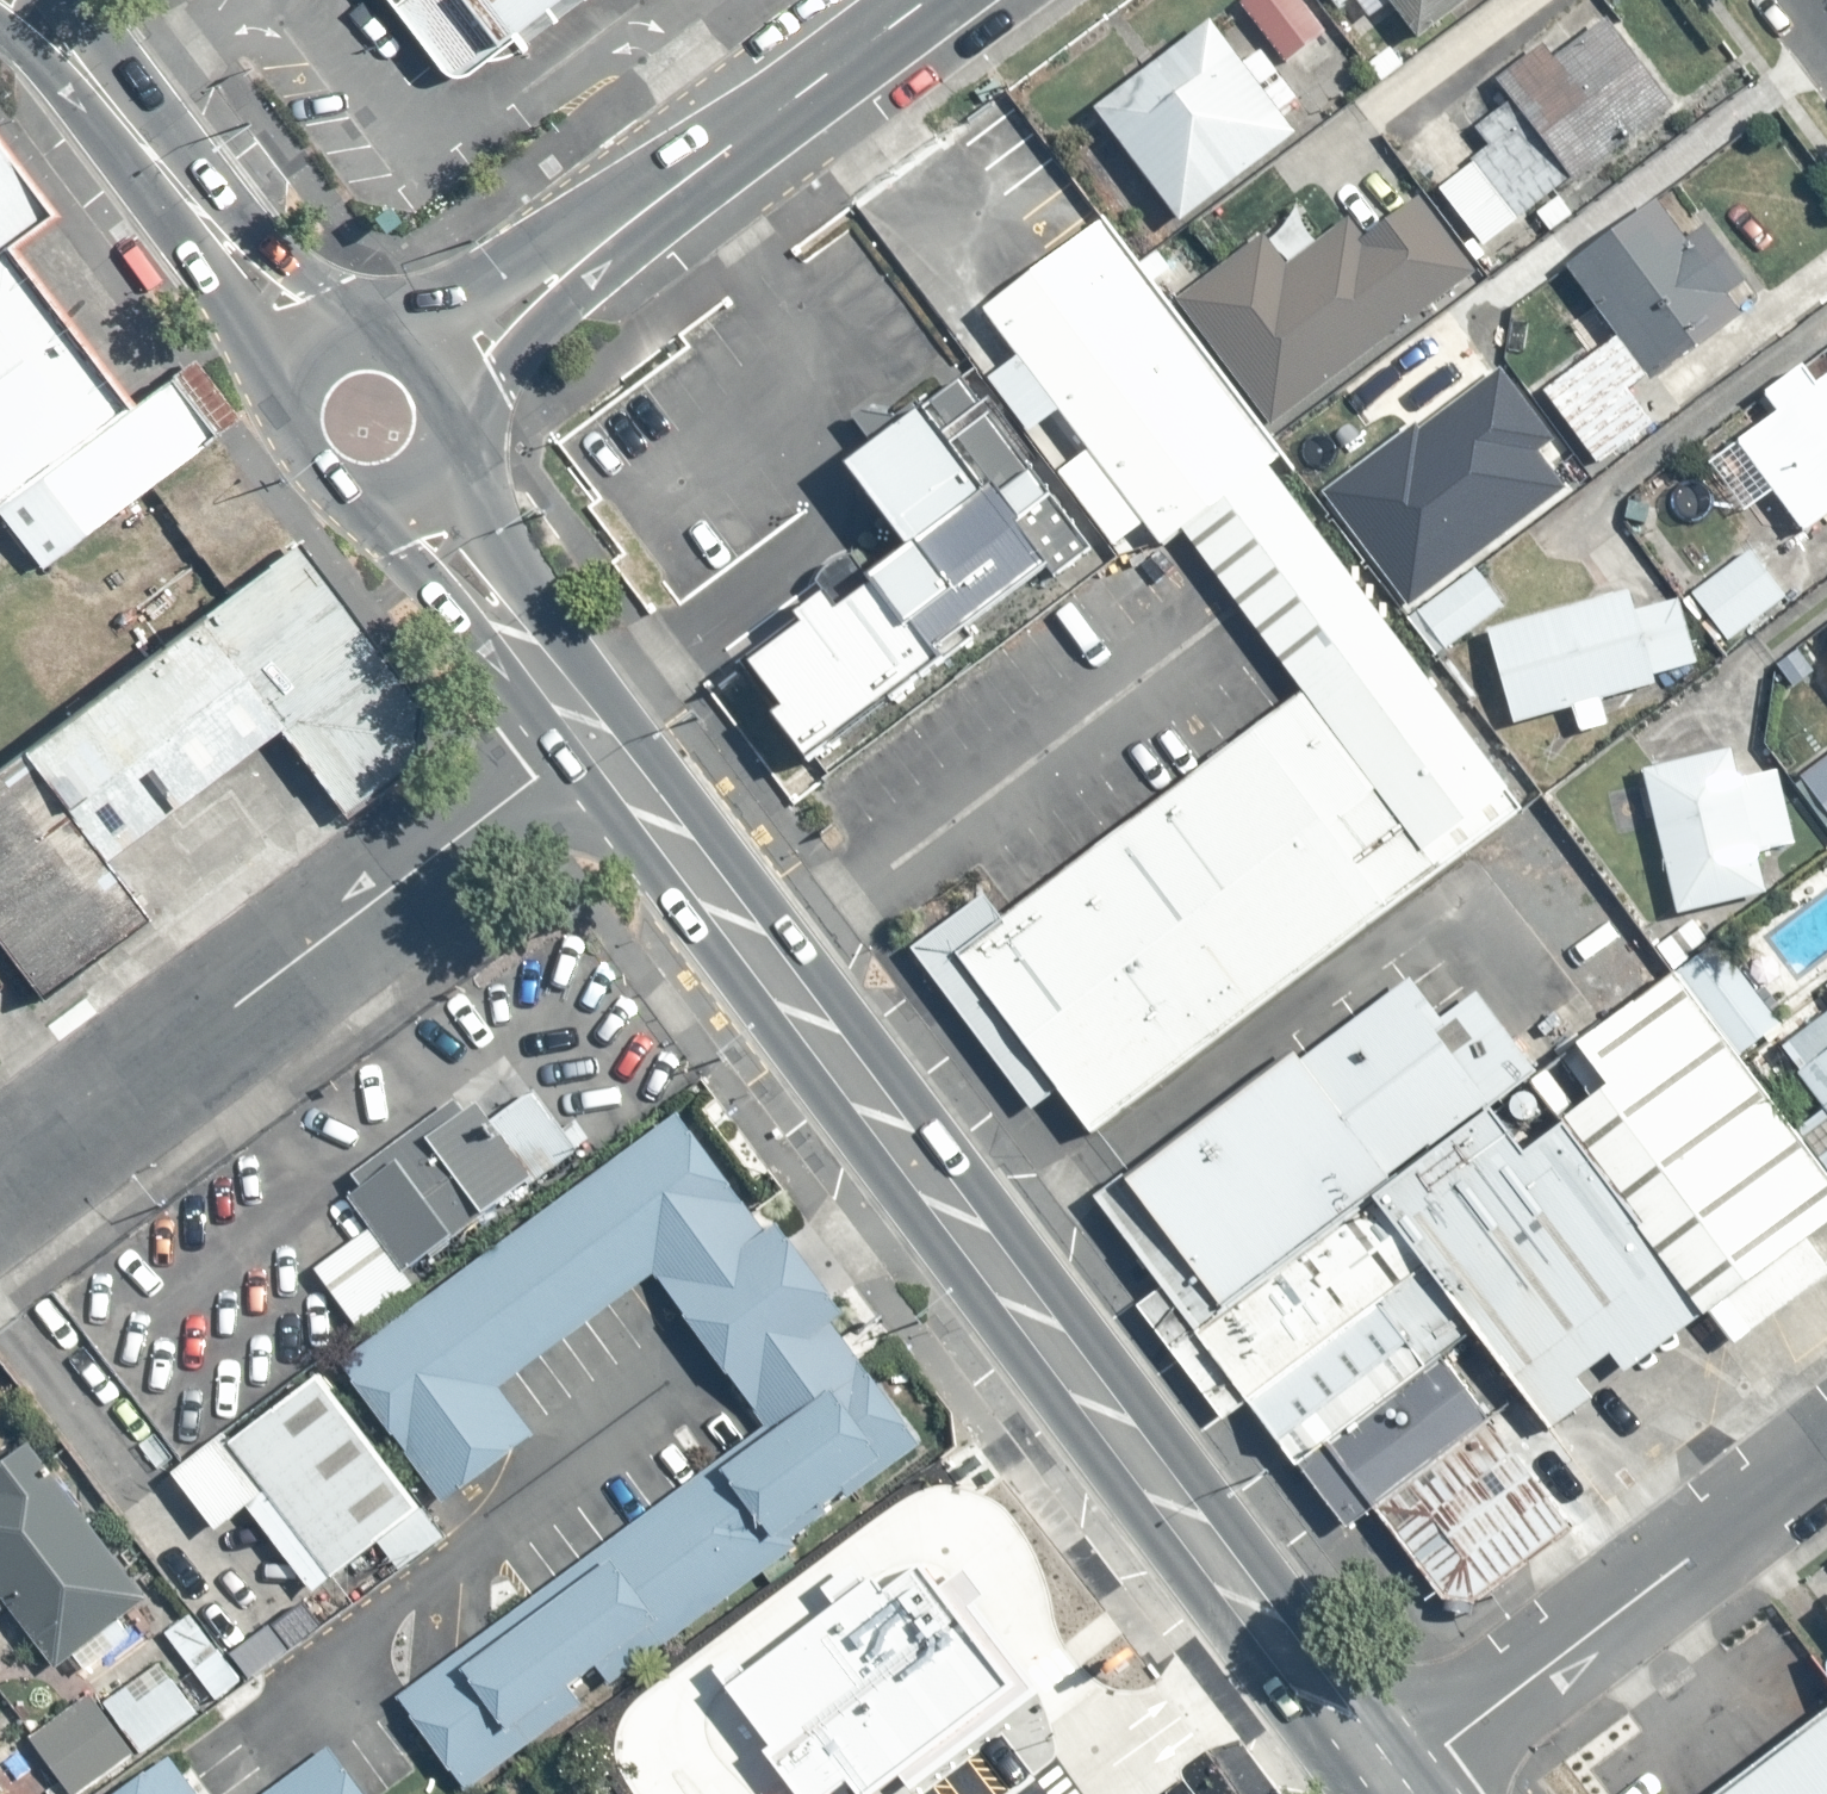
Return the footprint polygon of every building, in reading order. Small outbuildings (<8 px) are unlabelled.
[(404,67),(490,0),(352,0),(404,67)] [(1242,3),(1287,62),(1325,36),(1299,0),(1246,0),(1242,3)] [(1369,19),(1385,4),(1382,0),(1350,0),(1369,19)] [(1415,39),(1469,0),(1388,0),(1415,39)] [(1539,47),(1499,78),(1509,101),(1474,125),(1487,149),(1437,190),(1484,247),(1566,180),(1573,187),(1674,112),(1605,20),(1552,60),(1539,47)] [(1204,24),(1094,114),(1178,230),(1295,140),(1278,115),(1297,103),(1262,52),(1238,63),(1204,24)] [(131,407),(14,250),(56,215),(29,181),(0,144),(0,505),(131,407)] [(1257,235),(1175,298),(1271,425),(1474,275),(1417,198),(1364,236),(1347,221),(1287,263),(1257,235)] [(1595,464),(1651,425),(1629,392),(1643,382),(1647,386),(1741,315),(1726,298),(1746,283),(1703,227),(1683,240),(1655,203),(1563,268),(1616,343),(1544,392),(1595,464)] [(1146,526),(1160,545),(1182,528),(1281,452),(1273,442),(1100,220),(983,310),(1018,358),(986,381),(1027,434),(1056,413),(1146,526)] [(1413,426),(1323,492),(1408,607),(1569,489),(1541,452),(1554,440),(1497,368),(1418,431),(1413,426)] [(1737,446),(1802,533),(1826,515),(1826,382),(1812,392),(1797,372),(1763,400),(1771,420),(1737,446)] [(870,449),(846,467),(902,547),(871,576),(849,556),(837,556),(832,561),(819,572),(815,595),(733,662),(809,764),(951,668),(939,657),(1092,550),(1049,492),(960,380),(916,401),(893,418),(860,414),(851,418),(870,449)] [(1408,619),(1281,452),(1182,528),(1303,693),(1014,912),(1003,920),(985,897),(914,951),(954,1006),(1032,1113),(1060,1092),(1091,1134),(1256,1009),(1541,794),(1435,656),(1408,619)] [(416,702),(274,520),(15,721),(98,826),(243,713),(303,790),(416,702)] [(1749,551),(1689,595),(1726,644),(1785,598),(1749,551)] [(1435,656),(1503,610),(1471,570),(1408,619),(1435,656)] [(1627,593),(1484,631),(1510,724),(1571,710),(1582,732),(1606,725),(1600,702),(1656,686),(1653,678),(1698,665),(1677,600),(1632,608),(1627,593)] [(1812,671),(1794,650),(1775,663),(1790,686),(1812,671)] [(1729,749),(1640,771),(1675,916),(1765,894),(1757,854),(1793,843),(1776,771),(1736,779),(1729,749)] [(1794,785),(1826,832),(1826,758),(1794,785)] [(1691,923),(1654,948),(1669,968),(1707,939),(1691,923)] [(1768,1044),(1783,1028),(1716,941),(1672,972),(1681,984),(1736,1058),(1765,1040),(1768,1044)] [(1564,1129),(1642,1227),(1637,1233),(1701,1317),(1706,1321),(1805,1244),(1826,1224),(1826,1179),(1792,1133),(1736,1058),(1681,984),(1672,972),(1573,1046),(1585,1063),(1571,1075),(1587,1100),(1559,1121),(1564,1129)] [(1288,1051),(1091,1196),(1143,1263),(1197,1333),(1336,1227),(1371,1200),(1490,1110),(1539,1073),(1476,993),(1440,1015),(1410,979),(1300,1063),(1288,1051)] [(1778,1051),(1797,1078),(1821,1111),(1826,1118),(1826,1017),(1778,1051)] [(368,1232),(314,1271),(355,1329),(413,1286),(405,1275),(526,1185),(532,1188),(577,1152),(533,1093),(490,1122),(471,1106),(463,1109),(452,1102),(350,1177),(357,1191),(346,1200),(368,1232)] [(1490,1110),(1371,1200),(1426,1269),(1475,1335),(1551,1430),(1594,1400),(1575,1382),(1609,1356),(1624,1376),(1701,1317),(1637,1233),(1642,1227),(1564,1129),(1525,1155),(1490,1110)] [(1821,1111),(1792,1133),(1826,1179),(1826,1118),(1821,1111)] [(493,1627),(397,1699),(469,1793),(568,1719),(796,1550),(790,1540),(925,1445),(864,1367),(833,1327),(844,1316),(777,1227),(767,1233),(752,1213),(676,1114),(337,1364),(440,1506),(533,1436),(498,1389),(651,1277),(763,1427),(569,1572),(533,1598),(493,1627)] [(1426,1269),(1371,1200),(1336,1227),(1197,1333),(1247,1404),(1426,1269)] [(1475,1335),(1426,1269),(1247,1404),(1295,1469),(1324,1447),(1442,1359),(1475,1335)] [(1489,1422),(1442,1359),(1324,1447),(1352,1483),(1374,1511),(1489,1422)] [(185,1466),(172,1476),(218,1533),(247,1511),(313,1594),(420,1510),(318,1375),(228,1443),(221,1434),(185,1466)] [(1573,1531),(1489,1422),(1374,1511),(1444,1603),(1455,1604),(1477,1606),(1573,1531)] [(28,1443),(0,1465),(0,1614),(6,1611),(54,1671),(69,1661),(83,1675),(135,1633),(127,1619),(147,1601),(28,1443)] [(970,1611),(985,1599),(961,1569),(937,1588),(917,1563),(881,1591),(869,1575),(724,1688),(768,1745),(761,1751),(794,1793),(824,1793),(844,1779),(855,1793),(871,1793),(896,1774),(907,1789),(1033,1691),(1031,1689),(970,1611)] [(191,1608),(161,1628),(217,1705),(248,1683),(191,1608)] [(1826,1774),(1826,1660),(1654,1793),(1801,1793),(1826,1774)] [(156,1668),(102,1705),(139,1756),(195,1713),(156,1668)] [(25,1740),(71,1793),(82,1793),(134,1759),(88,1697),(25,1740)] [(329,1748),(266,1793),(362,1793),(329,1748)] [(166,1757),(117,1793),(194,1793),(166,1757)]
